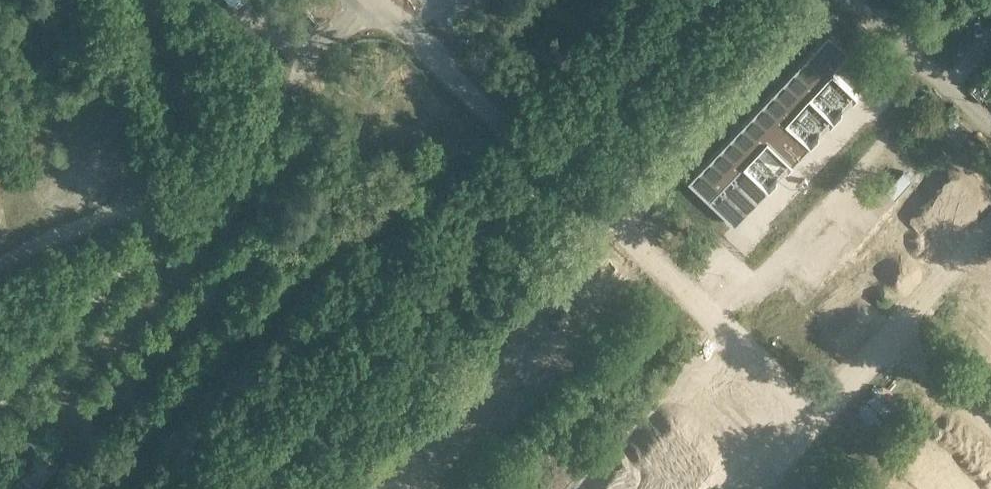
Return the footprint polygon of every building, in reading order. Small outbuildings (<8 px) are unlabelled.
[(315,12),(324,4),(320,0),(305,0),(315,12)] [(828,31),(688,179),(710,199),(743,163),(769,187),(857,93),(832,69),(849,51),(828,31)] [(58,464),(57,463),(54,460),(44,451),(42,453),(39,456),(19,477),(12,485),(8,488),(35,488),(58,464)]
